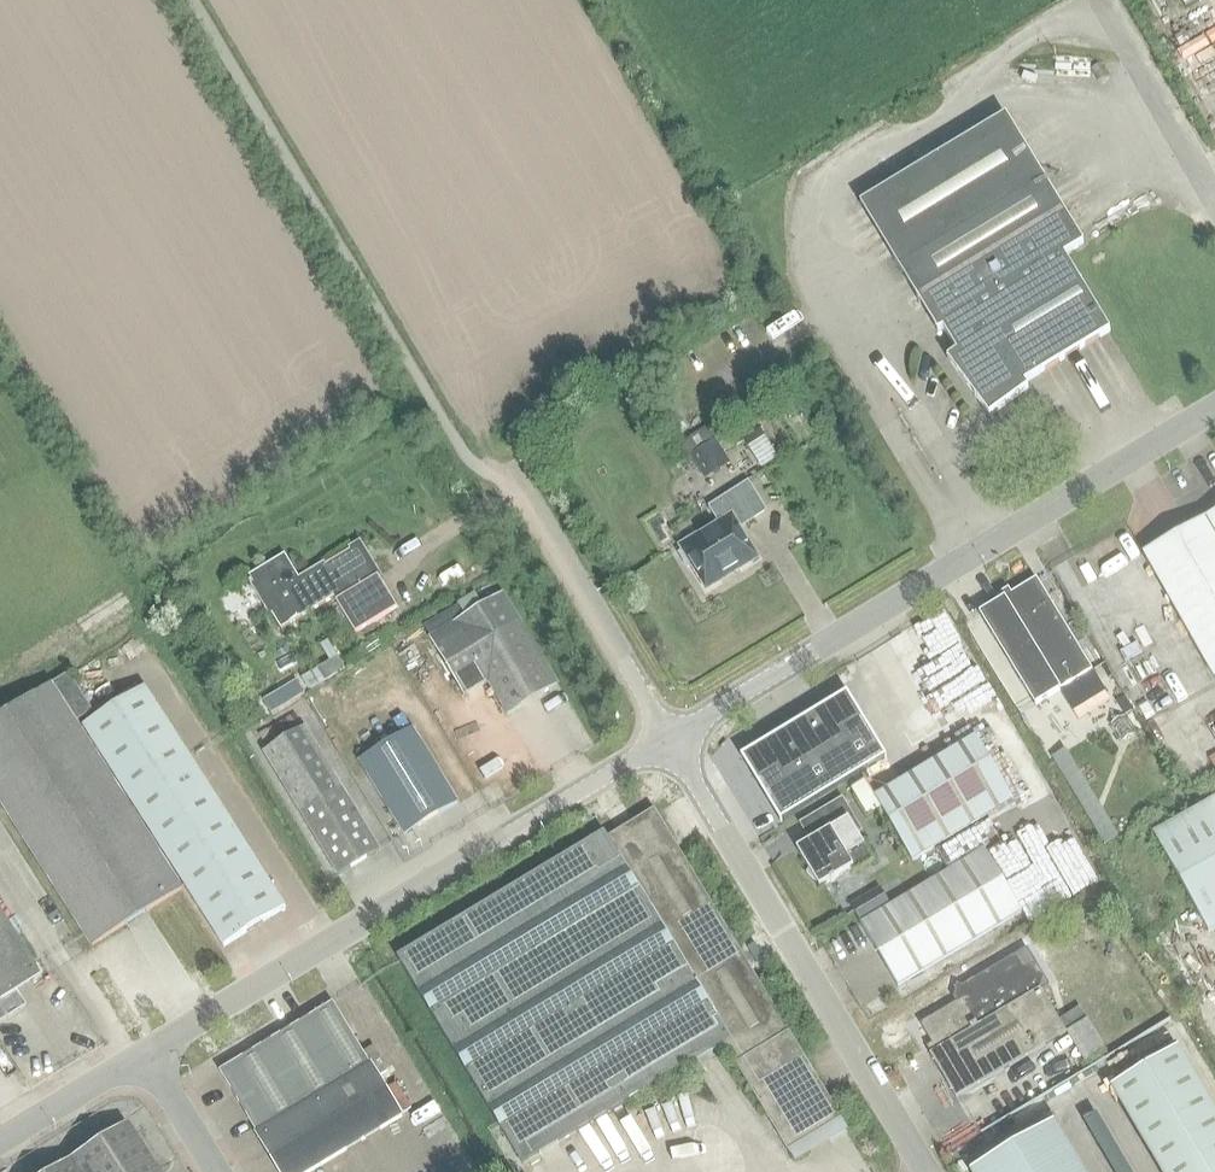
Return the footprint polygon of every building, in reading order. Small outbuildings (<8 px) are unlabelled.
[(1183,16),(1210,0),(1174,0),(1183,16)] [(1003,117),(858,205),(937,332),(942,329),(956,352),(946,359),(988,416),(1027,388),(1024,383),(1109,331),(1063,255),(1081,244),(1003,117)] [(862,195),(920,165),(915,156),(857,186),(862,195)] [(716,440),(713,441),(689,457),(704,481),(731,464),(716,440)] [(747,483),(709,507),(719,524),(680,547),(703,584),(731,567),(734,572),(755,558),(737,528),(765,511),(747,483)] [(1142,555),(1214,682),(1214,513),(1213,514),(1192,526),(1142,555)] [(355,634),(397,608),(377,575),(376,575),(359,546),(352,550),(352,549),(300,581),(284,554),(248,576),(251,580),(248,582),(249,584),(252,583),(280,629),(333,598),(355,634)] [(1039,583),(1036,578),(979,613),(981,617),(1034,706),(1092,671),(1039,583)] [(488,683),(507,715),(557,685),(501,594),(428,639),(464,698),(488,683)] [(345,669),(337,656),(317,668),(325,681),(345,669)] [(0,717),(0,803),(83,934),(91,946),(181,889),(75,722),(92,711),(68,674),(0,717)] [(185,759),(141,689),(83,726),(223,947),(281,910),(185,759)] [(287,704),(279,691),(263,700),(271,714),(287,704)] [(741,757),(740,757),(741,758),(780,822),(886,758),(846,693),(741,757)] [(1123,717),(1110,725),(1120,743),(1133,736),(1123,717)] [(379,851),(304,727),(262,752),(337,875),(338,876),(379,851)] [(412,728),(358,761),(403,835),(457,803),(412,728)] [(975,738),(874,798),(911,861),(1013,800),(975,738)] [(1052,757),(1105,845),(1117,837),(1112,827),(1101,810),(1097,803),(1086,785),(1065,751),(1064,750),(1052,757)] [(1193,811),(1153,834),(1208,933),(1214,929),(1214,799),(1193,811)] [(606,838),(604,834),(397,958),(399,962),(499,1125),(523,1165),(721,1044),(789,1156),(843,1123),(825,1094),(798,1050),(682,858),(654,811),(634,822),(618,832),(606,838)] [(853,873),(873,861),(845,814),(825,826),(828,830),(795,850),(818,888),(851,868),(853,873)] [(1021,912),(984,850),(932,881),(859,924),(896,987),(1021,912)] [(25,1007),(15,992),(39,977),(0,916),(0,1023),(25,1007)] [(1192,938),(1177,944),(1195,986),(1210,980),(1192,938)] [(1032,962),(1033,961),(1033,960),(1023,965),(1017,954),(962,986),(956,985),(952,998),(955,1003),(919,1024),(935,1051),(929,1055),(955,1098),(1065,1033),(1039,990),(1042,979),(1032,962)] [(333,1003),(219,1072),(279,1171),(310,1171),(401,1117),(333,1003)] [(1087,1010),(1068,1019),(1087,1057),(1105,1048),(1087,1010)] [(1106,1087),(1156,1171),(1214,1171),(1214,1113),(1176,1047),(1106,1087)] [(1094,1113),(1085,1121),(1104,1145),(1113,1138),(1094,1113)] [(124,1123),(48,1171),(156,1171),(124,1123)] [(971,1167),(974,1171),(1078,1171),(1049,1123),(971,1167)]
